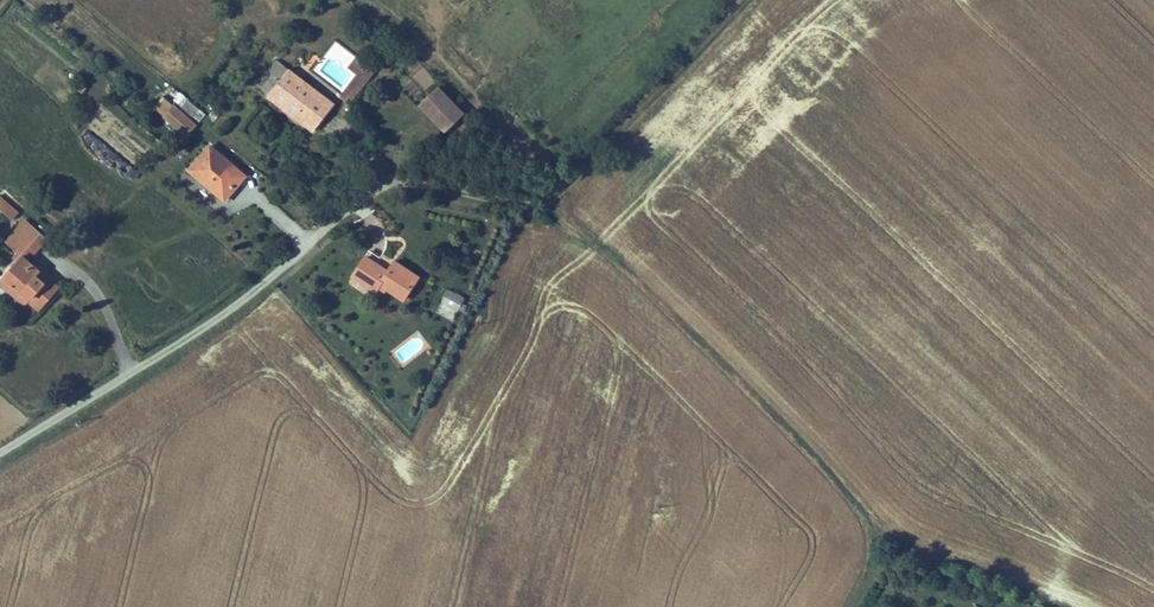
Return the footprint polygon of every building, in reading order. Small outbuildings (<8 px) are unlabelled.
[(343,92),(352,100),(372,76),(363,69),(343,92)] [(292,72),(273,100),(321,132),(340,103),(292,72)] [(424,95),(467,131),(483,113),(441,76),(424,95)] [(179,102),(170,114),(195,133),(204,122),(179,102)] [(217,145),(196,171),(232,200),(253,175),(217,145)] [(19,211),(0,196),(0,212),(11,221),(19,211)] [(7,279),(34,302),(56,276),(36,258),(55,235),(33,217),(19,233),(28,240),(21,248),(28,255),(7,279)] [(28,240),(19,233),(13,241),(21,248),(28,240)] [(387,277),(410,292),(425,269),(400,253),(393,264),(370,249),(358,267),(383,283),(387,277)] [(463,302),(470,290),(453,281),(447,293),(463,302)]
